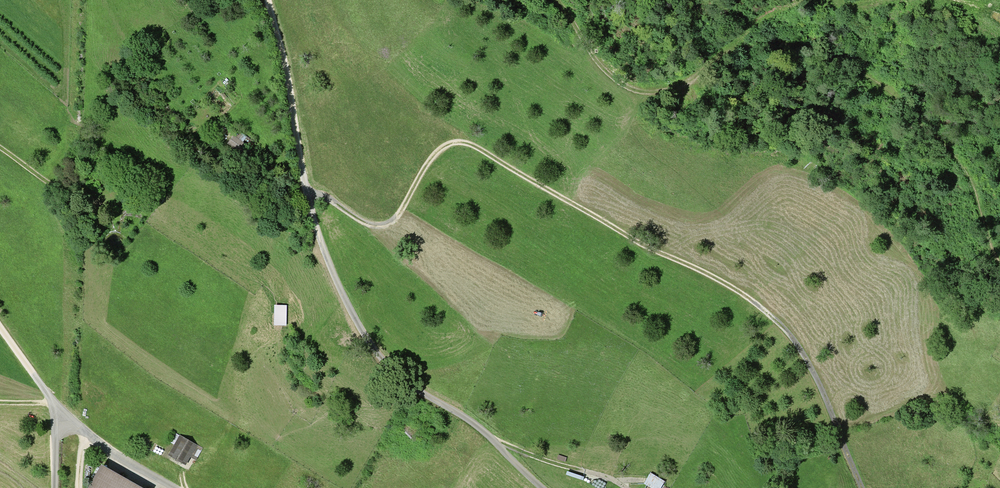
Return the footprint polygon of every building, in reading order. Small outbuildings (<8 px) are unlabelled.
[(242,136),(234,147),(245,156),(254,145),(242,136)] [(274,305),(274,325),(287,325),(287,305),(274,305)] [(174,444),(179,435),(173,432),(168,441),(174,444)] [(174,444),(168,455),(185,465),(191,456),(197,445),(180,435),(179,435),(174,444)] [(203,448),(197,445),(191,456),(196,460),(203,448)] [(102,464),(88,487),(144,487),(102,464)] [(644,483),(651,487),(660,487),(663,484),(665,481),(651,472),(644,483)]
